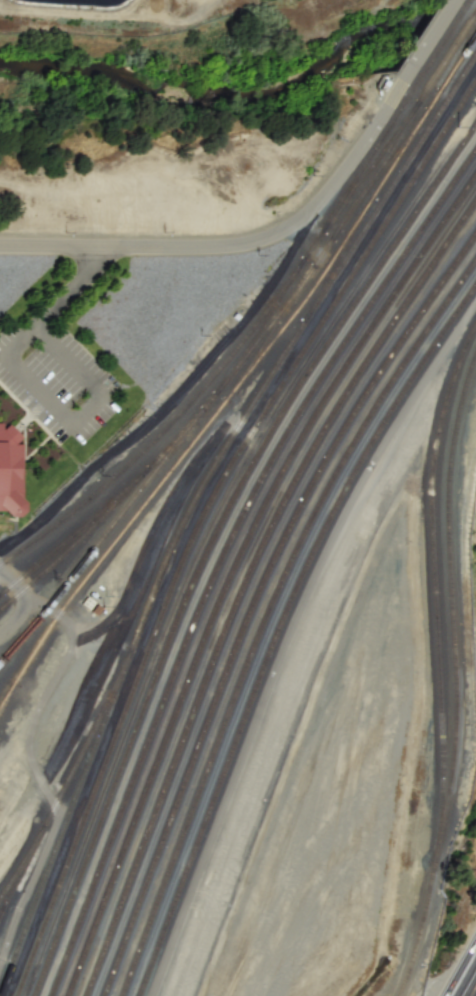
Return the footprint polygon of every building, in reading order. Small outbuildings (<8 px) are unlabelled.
[(21,512),(0,511),(0,426),(2,426),(21,446),(21,512)]
